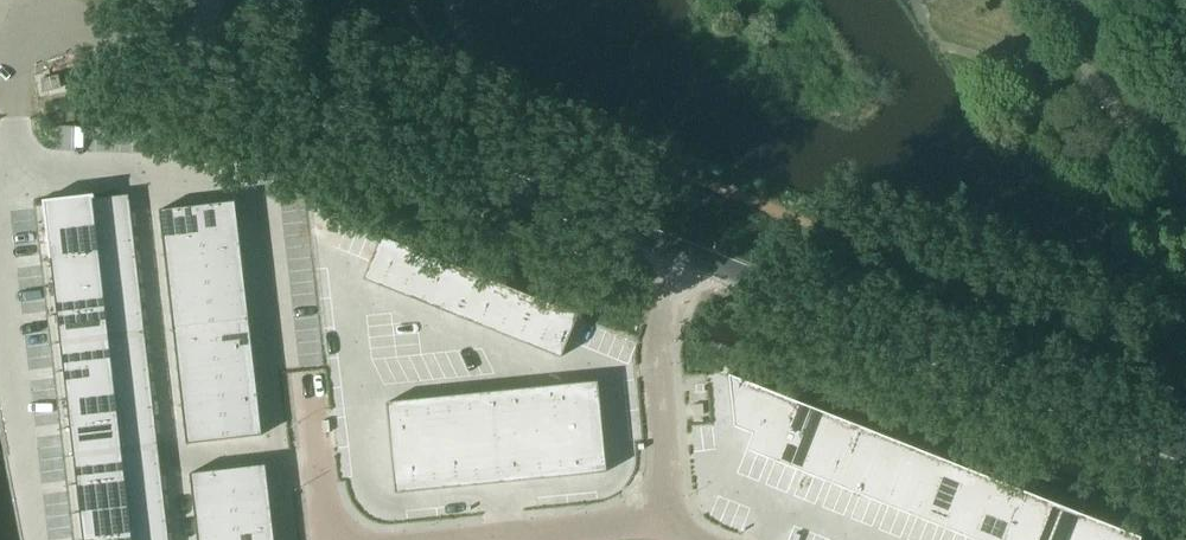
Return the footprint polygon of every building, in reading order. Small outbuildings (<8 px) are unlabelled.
[(41,79),(44,91),(62,89),(59,75),(41,79)] [(92,196),(91,196),(92,206),(129,202),(129,194),(92,199),(92,196)] [(91,196),(34,203),(37,232),(94,225),(92,206),(91,196)] [(234,201),(197,206),(197,213),(235,209),(234,201)] [(129,202),(92,206),(94,225),(132,221),(129,202)] [(197,206),(159,210),(162,236),(200,232),(197,213),(197,206)] [(235,209),(197,213),(200,232),(237,228),(235,209)] [(132,221),(94,225),(96,244),(134,240),(132,221)] [(94,225),(37,232),(40,260),(97,253),(96,244),(94,225)] [(237,228),(200,232),(202,251),(240,246),(237,228)] [(200,232),(162,236),(164,255),(202,251),(200,232)] [(380,237),(363,280),(383,288),(400,245),(380,237)] [(134,240),(96,244),(97,253),(98,263),(136,258),(134,240)] [(400,245),(383,288),(403,295),(420,253),(400,245)] [(240,246),(202,251),(204,270),(242,265),(240,246)] [(202,251),(164,255),(166,274),(204,270),(202,251)] [(97,253),(40,260),(44,288),(100,282),(98,263),(97,253)] [(420,253),(403,295),(422,303),(439,261),(420,253)] [(136,258),(98,263),(100,282),(138,277),(136,258)] [(439,261),(422,303),(442,311),(459,269),(439,261)] [(242,265),(204,270),(206,288),(244,284),(242,265)] [(459,269),(442,311),(462,319),(478,276),(459,269)] [(204,270),(166,274),(168,293),(206,288),(204,270)] [(478,276),(462,319),(481,326),(498,284),(478,276)] [(138,277),(100,282),(103,300),(140,296),(138,277)] [(100,282),(44,288),(47,316),(104,310),(103,300),(100,282)] [(244,284),(206,288),(208,307),(246,303),(244,284)] [(498,284),(481,326),(501,334),(518,292),(498,284)] [(206,288),(168,293),(171,312),(208,307),(206,288)] [(518,292),(501,334),(520,342),(537,300),(518,292)] [(140,296),(103,300),(104,310),(105,319),(143,315),(140,296)] [(537,300),(520,342),(540,350),(557,307),(537,300)] [(246,303),(208,307),(211,326),(248,322),(246,303)] [(208,307),(171,312),(173,330),(211,326),(208,307)] [(557,307),(540,350),(560,358),(577,315),(557,307)] [(104,310),(47,316),(50,345),(107,338),(105,319),(104,310)] [(143,315),(105,319),(107,338),(145,334),(143,315)] [(248,322),(211,326),(213,345),(251,341),(248,322)] [(211,326),(173,330),(175,349),(213,345),(211,326)] [(145,334),(107,338),(109,357),(147,352),(145,334)] [(107,338),(50,345),(53,373),(110,366),(109,357),(107,338)] [(251,341),(213,345),(215,364),(253,359),(251,341)] [(213,345),(175,349),(177,368),(215,364),(213,345)] [(147,352),(109,357),(110,366),(111,376),(149,371),(147,352)] [(253,359),(215,364),(217,383),(255,378),(253,359)] [(215,364),(177,368),(179,387),(217,383),(215,364)] [(110,366),(53,373),(57,401),(113,394),(111,376),(110,366)] [(149,371),(111,376),(113,394),(151,390),(149,371)] [(769,391),(729,375),(734,426),(752,433),(769,391)] [(255,378),(217,383),(219,401),(257,397),(255,378)] [(596,381),(575,383),(579,429),(601,426),(596,381)] [(217,383),(179,387),(181,406),(219,401),(217,383)] [(575,383),(554,385),(558,431),(579,429),(575,383)] [(554,385),(533,388),(537,433),(558,431),(554,385)] [(533,388),(512,390),(516,435),(537,433),(533,388)] [(151,390),(113,394),(116,413),(153,409),(151,390)] [(512,390),(491,392),(495,437),(516,435),(512,390)] [(752,433),(746,449),(774,461),(798,402),(769,391),(752,433)] [(491,392),(470,394),(474,439),(495,437),(491,392)] [(113,394),(57,401),(60,429),(117,423),(116,413),(113,394)] [(470,394),(449,396),(453,441),(474,439),(470,394)] [(449,396),(428,398),(432,443),(453,441),(449,396)] [(257,397),(219,401),(221,420),(259,416),(257,397)] [(428,398),(407,400),(411,445),(432,443),(428,398)] [(407,400),(386,402),(390,447),(411,445),(407,400)] [(219,401),(181,406),(184,425),(221,420),(219,401)] [(798,402),(774,461),(803,472),(826,414),(798,402)] [(153,409),(116,413),(117,423),(118,432),(156,428),(153,409)] [(826,414),(803,472),(831,483),(855,425),(826,414)] [(259,416),(221,420),(224,440),(261,435),(259,416)] [(221,420),(184,425),(186,444),(224,440),(221,420)] [(117,423),(60,429),(63,458),(120,451),(118,432),(117,423)] [(855,425),(831,483),(860,495),(883,436),(855,425)] [(601,426),(579,429),(584,474),(605,472),(601,426)] [(156,428),(118,432),(120,451),(158,447),(156,428)] [(579,429),(558,431),(563,476),(584,474),(579,429)] [(558,431),(537,433),(542,478),(563,476),(558,431)] [(537,433),(516,435),(521,480),(542,478),(537,433)] [(516,435),(495,437),(500,482),(521,480),(516,435)] [(883,436),(860,495),(888,506),(912,448),(883,436)] [(495,437),(474,439),(479,484),(500,482),(495,437)] [(474,439),(453,441),(458,486),(479,484),(474,439)] [(453,441),(432,443),(437,488),(458,486),(453,441)] [(432,443),(411,445),(416,491),(437,488),(432,443)] [(411,445),(390,447),(395,493),(416,491),(411,445)] [(158,447),(120,451),(122,470),(160,465),(158,447)] [(912,448),(888,506),(917,517),(940,459),(912,448)] [(120,451),(63,458),(66,486),(123,479),(122,470),(120,451)] [(940,459),(917,517),(945,528),(969,470),(940,459)] [(160,465),(122,470),(123,479),(124,489),(162,484),(160,465)] [(265,465),(227,469),(230,495),(268,491),(265,465)] [(227,469),(189,473),(192,500),(230,495),(227,469)] [(969,470),(945,528),(974,539),(997,481),(969,470)] [(123,479),(66,486),(70,514),(126,507),(124,489),(123,479)] [(974,539),(975,539),(1007,539),(1026,493),(997,481),(974,539)] [(162,484),(124,489),(126,507),(164,503),(162,484)] [(268,491),(230,495),(232,514),(270,510),(268,491)] [(1007,539),(1040,539),(1054,504),(1026,493),(1007,539)] [(230,495),(192,500),(195,519),(232,514),(230,495)] [(164,503),(126,507),(129,526),(166,522),(164,503)] [(1040,539),(1073,539),(1083,515),(1054,504),(1040,539)] [(70,514),(73,539),(92,539),(130,536),(129,526),(126,507),(70,514)] [(270,510),(232,514),(234,533),(272,529),(270,510)] [(232,514),(195,519),(197,537),(234,533),(232,514)] [(1073,539),(1106,539),(1111,526),(1083,515),(1073,539)] [(129,526),(130,536),(130,539),(169,539),(166,522),(129,526)] [(1106,539),(1139,539),(1140,538),(1111,526),(1106,539)] [(234,533),(235,539),(274,539),(272,529),(234,533)]
